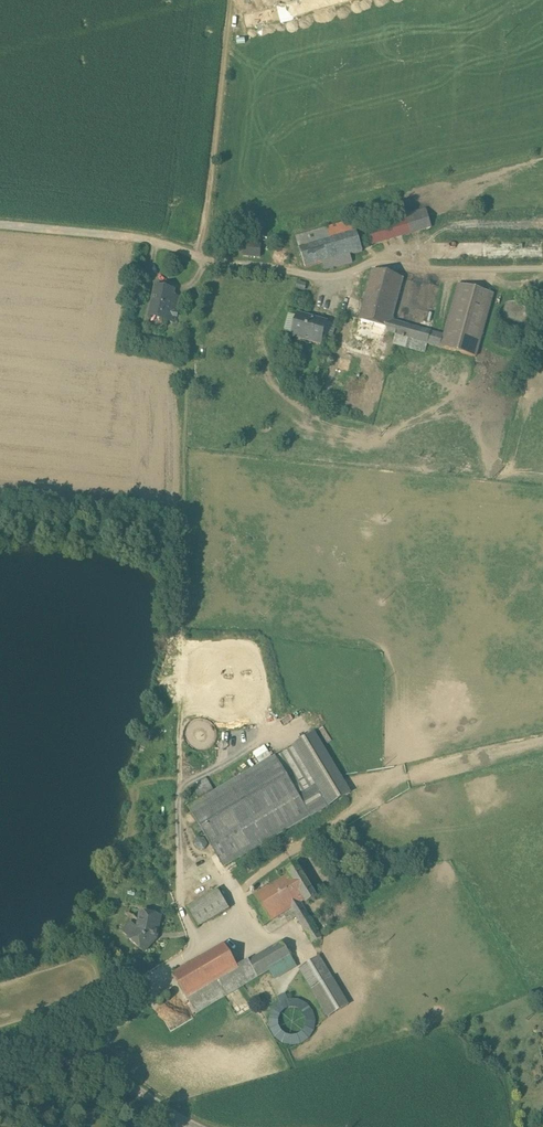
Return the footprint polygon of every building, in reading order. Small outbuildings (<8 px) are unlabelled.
[(407,214),(367,226),(372,244),(432,226),(429,218),(427,209),(407,214)] [(364,217),(352,220),(355,230),(367,226),(364,217)] [(296,234),(300,247),(356,231),(355,230),(352,220),(352,218),(296,234)] [(356,231),(300,247),(306,267),(323,263),(335,259),(351,254),(363,251),(357,231),(356,231)] [(263,244),(245,242),(243,258),(261,261),(263,244)] [(351,254),(335,259),(337,266),(353,262),(351,254)] [(337,266),(335,259),(323,263),(325,270),(337,266)] [(403,278),(373,270),(358,324),(388,333),(392,320),(403,278)] [(493,294),(459,285),(445,335),(441,347),(475,357),(493,294)] [(169,290),(156,288),(151,315),(166,319),(166,321),(174,322),(179,298),(168,296),(169,290)] [(527,322),(528,316),(526,311),(523,306),(519,303),(513,302),(508,304),(503,307),(500,311),(499,317),(500,322),(503,327),(508,330),(513,331),(519,330),(524,327),(527,322)] [(328,322),(299,314),(293,335),(322,343),(328,322)] [(431,331),(392,320),(388,333),(406,338),(404,346),(425,352),(427,344),(431,331)] [(445,335),(431,331),(427,344),(441,347),(445,335)] [(350,793),(314,733),(293,746),(317,785),(298,796),(310,816),(350,793)] [(317,785),(293,746),(275,757),(298,796),(317,785)] [(275,757),(189,808),(224,867),(310,816),(298,796),(275,757)] [(192,785),(196,793),(211,785),(208,777),(192,785)] [(212,786),(197,793),(200,799),(215,792),(212,786)] [(316,898),(297,864),(287,870),(289,874),(304,900),(306,904),(316,898)] [(289,874),(248,897),(263,924),(290,908),(300,902),(304,900),(289,874)] [(217,889),(185,907),(196,925),(228,907),(217,889)] [(300,902),(290,908),(293,913),(290,914),(292,918),(295,917),(310,943),(320,938),(300,902)] [(159,915),(140,911),(137,927),(136,927),(131,922),(124,930),(129,935),(128,936),(142,949),(155,936),(159,915)] [(223,942),(171,972),(193,1011),(223,994),(255,976),(255,975),(267,969),(289,957),(289,956),(281,941),(267,948),(247,959),(247,958),(235,965),(223,942)] [(289,957),(267,969),(272,977),(293,965),(289,957)] [(319,957),(300,968),(312,989),(331,978),(319,957)] [(331,978),(312,989),(329,1016),(348,1004),(331,978)] [(311,1009),(305,1002),(297,999),(288,999),(285,993),(277,996),(280,1002),(273,1008),(269,1017),(269,1026),(272,1034),(279,1041),(287,1044),(296,1045),(305,1041),(311,1035),(315,1026),(315,1017),(311,1009)]
